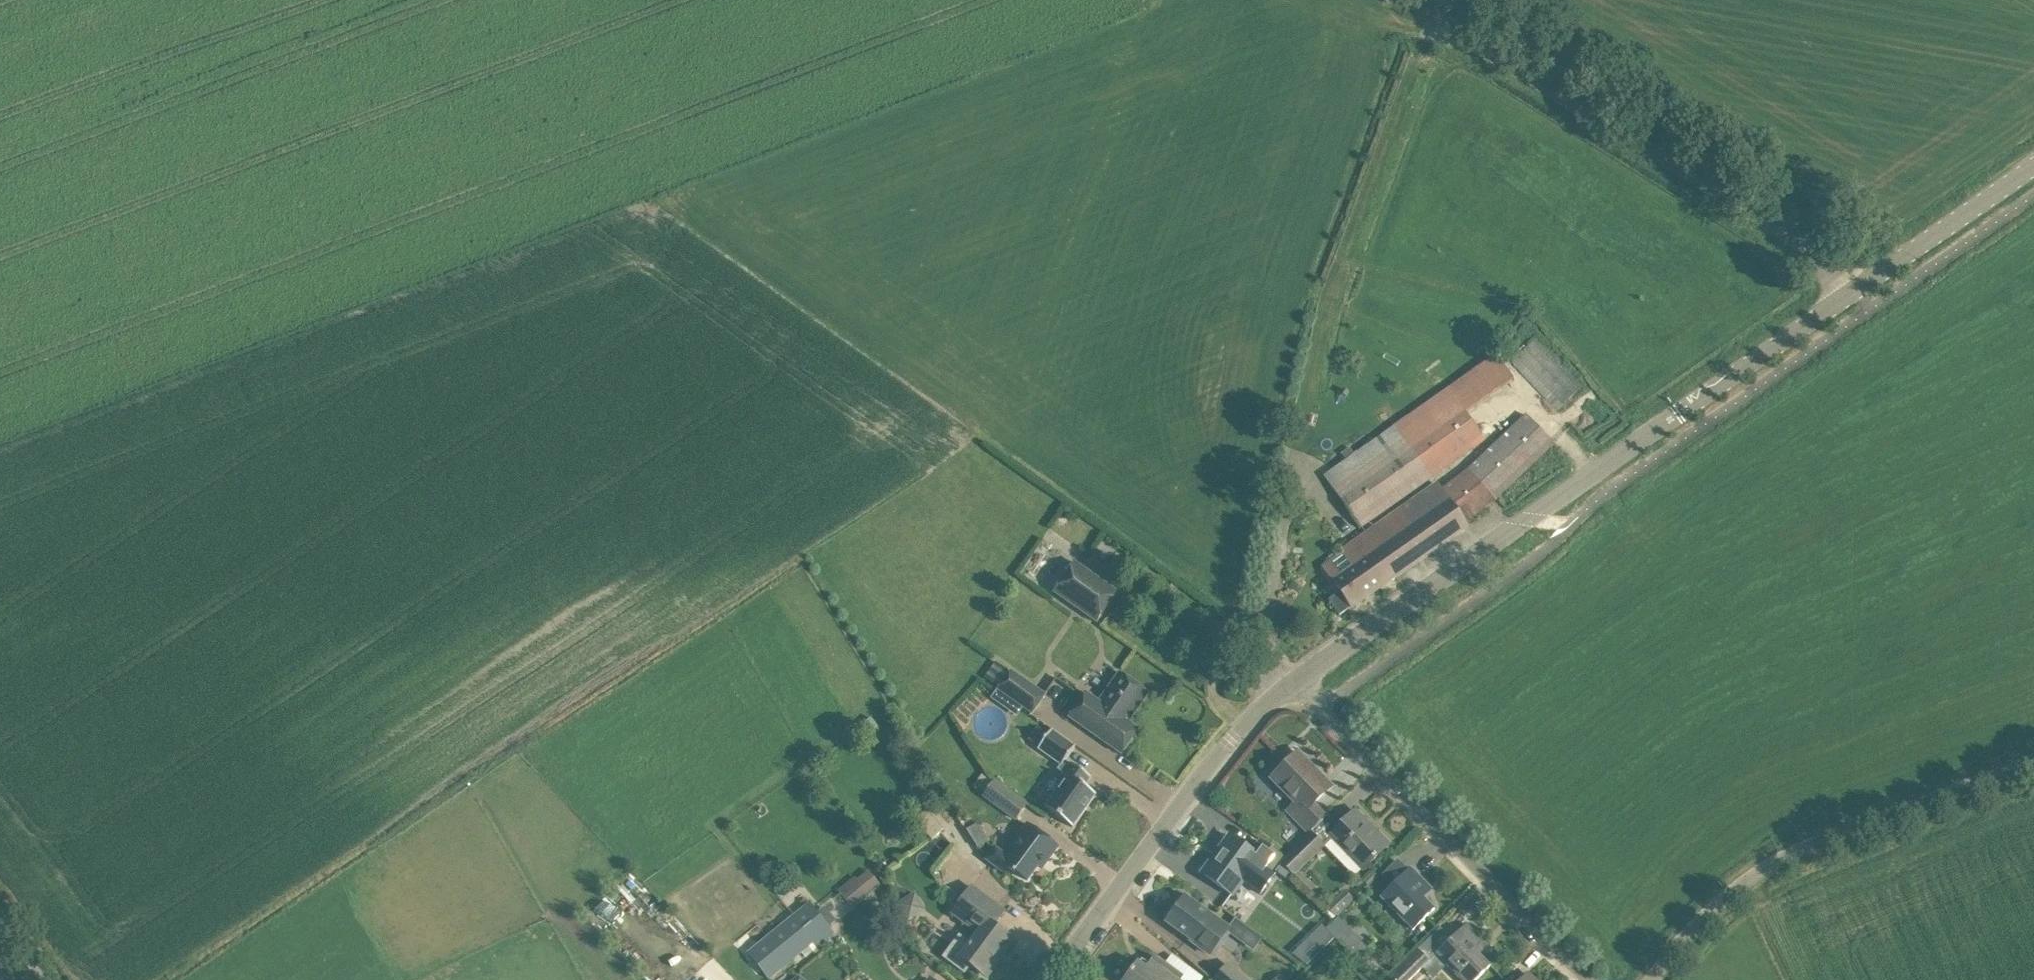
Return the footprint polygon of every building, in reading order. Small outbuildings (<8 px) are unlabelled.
[(1584,386),(1537,336),(1511,361),(1558,410),(1584,386)] [(1370,527),(1368,524),(1485,439),(1466,412),(1447,390),(1326,475),(1366,533),(1370,527)] [(1465,471),(1442,487),(1464,523),(1496,499),(1554,444),(1527,415),(1520,419),(1465,471)] [(1343,552),(1323,565),(1334,581),(1341,592),(1330,600),(1340,615),(1466,526),(1464,523),(1442,487),(1437,479),(1370,527),(1366,533),(1342,550),(1343,552)] [(1053,593),(1095,623),(1117,592),(1075,562),(1053,593)] [(996,662),(985,678),(998,687),(998,688),(1024,707),(1032,713),(1045,695),(1011,670),(1010,671),(996,662)] [(1148,692),(1132,681),(1120,672),(1099,702),(1086,693),(1069,717),(1121,754),(1138,729),(1128,722),(1148,692)] [(1052,729),(1049,733),(1038,725),(1029,739),(1040,746),(1038,749),(1061,765),(1058,769),(1067,775),(1045,808),(1073,827),(1096,794),(1084,786),(1091,777),(1066,759),(1076,745),(1052,729)] [(1304,811),(1295,820),(1307,832),(1325,815),(1314,803),(1331,786),(1316,770),(1313,774),(1295,755),(1271,778),(1304,811)] [(1025,805),(982,775),(974,786),(985,793),(982,796),(1015,819),(1025,805)] [(925,808),(913,820),(931,840),(943,828),(925,808)] [(1329,836),(1363,870),(1385,847),(1368,830),(1371,827),(1354,810),(1329,836)] [(1058,846),(1042,834),(1027,823),(1010,846),(1015,850),(1010,856),(994,845),(984,859),(1003,872),(1005,869),(1012,874),(1015,871),(1027,880),(1044,857),(1048,860),(1058,846)] [(1292,875),(1293,876),(1322,847),(1309,833),(1280,863),(1281,864),(1292,875)] [(1220,855),(1205,876),(1232,895),(1242,881),(1260,894),(1274,875),(1269,872),(1280,856),(1277,853),(1260,842),(1253,852),(1230,836),(1217,853),(1220,855)] [(1288,881),(1292,875),(1281,864),(1276,871),(1288,881)] [(865,867),(837,890),(852,907),(879,884),(865,867)] [(1380,897),(1413,930),(1434,909),(1419,894),(1428,885),(1411,867),(1380,897)] [(958,934),(942,957),(964,973),(970,965),(982,973),(999,949),(1002,951),(1012,939),(994,926),(1005,911),(970,887),(950,915),(961,922),(963,919),(978,929),(975,933),(969,942),(958,934)] [(1345,890),(1326,908),(1328,910),(1336,918),(1355,900),(1354,900),(1349,895),(1345,890)] [(906,918),(924,909),(914,891),(897,901),(906,918)] [(1210,916),(1185,898),(1177,908),(1173,905),(1164,917),(1168,920),(1167,922),(1192,940),(1191,941),(1209,955),(1229,929),(1210,915),(1210,916)] [(747,952),(769,979),(831,929),(809,902),(747,952)] [(1339,917),(1327,927),(1337,938),(1348,927),(1339,917)] [(1418,951),(1429,962),(1436,954),(1445,963),(1461,979),(1476,979),(1490,966),(1479,955),(1475,950),(1484,942),(1466,924),(1452,938),(1441,928),(1440,929),(1418,951)] [(1335,938),(1322,925),(1292,954),(1307,965),(1335,938)] [(1388,979),(1410,979),(1429,962),(1418,951),(1389,979),(1388,979)] [(1171,968),(1155,957),(1146,968),(1138,961),(1124,979),(1181,979),(1200,979),(1202,977),(1190,968),(1183,977),(1171,968)] [(1228,963),(1214,979),(1248,979),(1228,963)]
